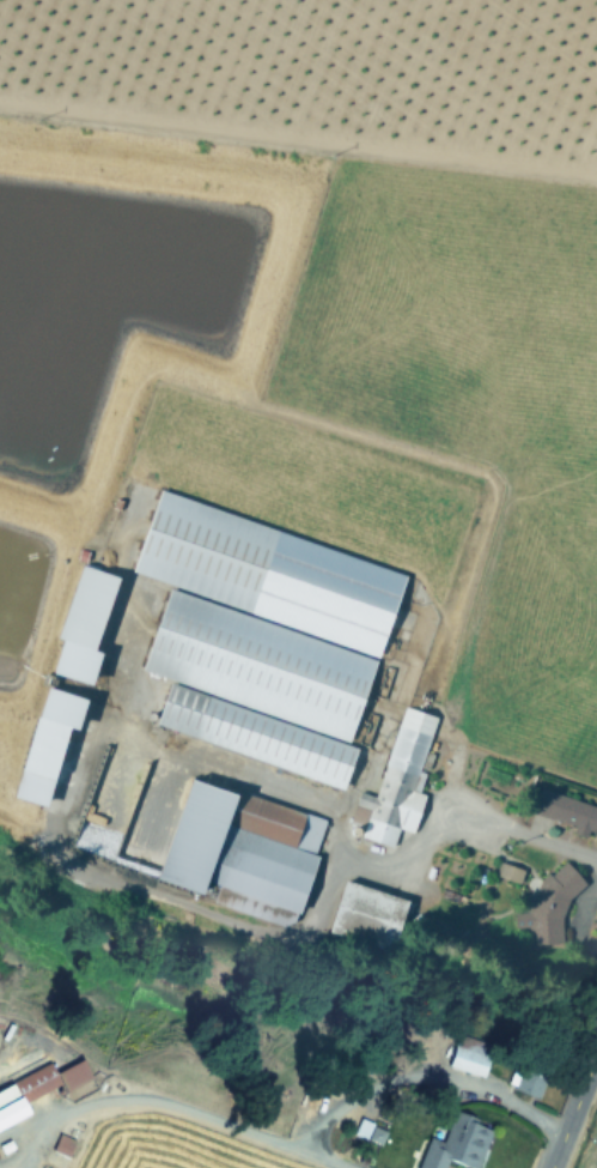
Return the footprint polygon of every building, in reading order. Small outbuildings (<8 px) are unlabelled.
[(406,570),(157,494),(133,573),(169,585),(143,670),(171,678),(156,728),(347,786),(358,751),(367,754),(376,724),(361,719),(406,570)] [(60,637),(62,638),(53,673),(93,683),(101,651),(96,650),(117,575),(80,565),(60,637)] [(68,725),(79,728),(87,697),(44,687),(16,798),(48,806),(68,725)] [(378,796),(359,791),(350,824),(364,827),(361,838),(394,847),(399,828),(415,832),(425,794),(415,792),(436,715),(403,706),(378,796)] [(296,928),(326,818),(188,779),(160,881),(204,893),(207,883),(217,886),(212,904),(296,928)] [(572,834),(593,839),(596,824),(596,804),(539,789),(533,814),(574,825),(572,834)] [(534,869),(535,910),(514,911),(515,928),(529,927),(529,946),(563,945),(562,895),(582,895),(581,868),(534,869)] [(396,952),(409,898),(342,883),(330,936),(396,952)] [(483,1077),(490,1054),(453,1042),(445,1065),(483,1077)] [(0,1107),(0,1127),(29,1115),(23,1103),(63,1086),(65,1091),(92,1080),(83,1059),(54,1072),(50,1063),(9,1081),(17,1100),(0,1107)] [(491,1129),(463,1119),(454,1146),(424,1135),(412,1167),(444,1167),(447,1159),(471,1167),(477,1167),(491,1129)] [(52,1151),(68,1158),(76,1140),(60,1133),(52,1151)]
